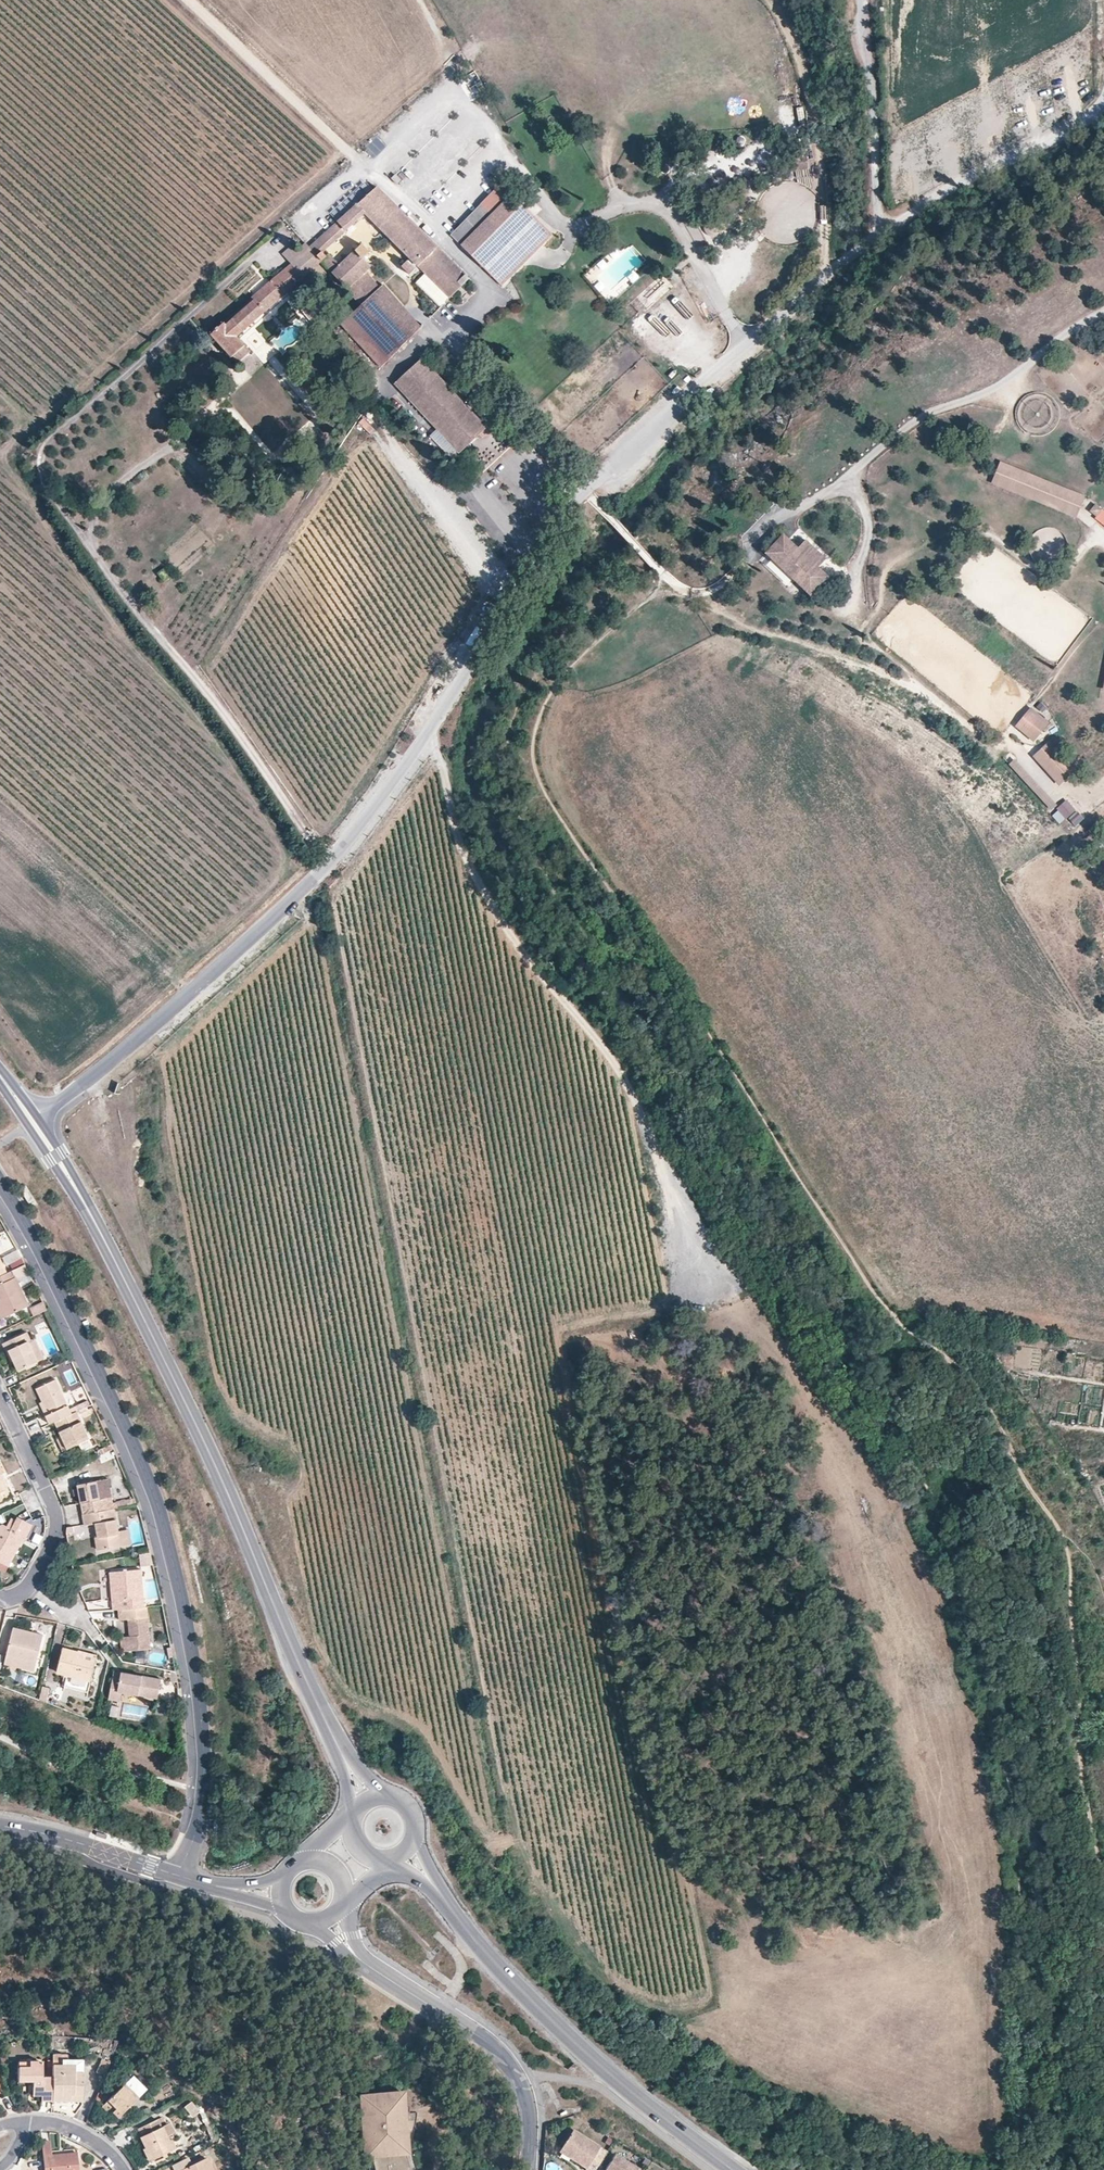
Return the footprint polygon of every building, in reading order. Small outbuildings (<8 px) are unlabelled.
[(793,155),(795,168),(807,165),(805,153),(793,155)] [(403,181),(396,175),(392,179),(398,185),(403,181)] [(551,235),(500,184),(451,235),(501,285),(533,254),(551,235)] [(399,209),(377,187),(308,250),(319,262),(330,273),(338,264),(328,254),(325,257),(322,253),(365,213),(379,227),(399,209)] [(417,265),(436,246),(399,209),(379,227),(417,265)] [(330,275),(346,290),(364,273),(370,268),(362,258),(367,253),(360,245),(338,264),(330,273),(330,275)] [(459,286),(467,278),(436,246),(417,265),(426,274),(449,297),(459,286)] [(244,344),(236,336),(319,262),(308,250),(211,335),(230,357),(244,344)] [(405,267),(410,274),(417,268),(413,261),(405,267)] [(379,288),(364,273),(346,290),(361,306),(379,288)] [(449,297),(426,274),(416,283),(439,306),(449,297)] [(646,308),(673,287),(664,275),(637,296),(646,308)] [(419,327),(420,326),(381,285),(379,288),(361,306),(399,346),(419,327)] [(361,306),(341,324),(380,366),(399,346),(361,306)] [(230,357),(237,364),(250,352),(244,344),(230,357)] [(420,359),(396,383),(435,426),(458,450),(473,437),(484,427),(420,359)] [(1081,498),(1001,465),(998,474),(1078,507),(1081,498)] [(1078,507),(998,474),(994,482),(1074,514),(1078,507)] [(1101,510),(1095,505),(1090,512),(1096,516),(1101,510)] [(826,560),(805,540),(796,549),(783,536),(766,553),(809,593),(825,577),(817,569),(826,560)] [(846,574),(853,580),(860,573),(853,567),(846,574)] [(165,580),(170,575),(163,568),(158,573),(165,580)] [(1030,709),(1015,727),(1033,743),(1048,723),(1030,709)] [(1049,743),(1032,757),(1059,787),(1074,771),(1049,743)] [(1069,818),(1076,825),(1084,817),(1068,800),(1052,815),(1061,825),(1069,818)] [(24,1264),(22,1258),(10,1263),(12,1270),(24,1264)] [(24,1264),(12,1270),(16,1277),(28,1271),(25,1264),(24,1264)] [(0,1275),(0,1301),(1,1302),(7,1316),(29,1306),(16,1277),(12,1270),(8,1272),(0,1275)] [(43,1302),(30,1308),(34,1316),(46,1310),(43,1302)] [(3,1343),(7,1351),(10,1350),(14,1360),(19,1370),(37,1361),(28,1341),(31,1340),(27,1332),(3,1343)] [(47,1416),(50,1423),(55,1421),(71,1413),(69,1409),(56,1380),(37,1388),(43,1401),(49,1415),(47,1416)] [(40,1402),(47,1416),(49,1415),(43,1401),(40,1402)] [(77,1411),(83,1408),(81,1403),(69,1409),(71,1413),(77,1411)] [(71,1413),(55,1421),(61,1434),(67,1448),(89,1438),(77,1411),(71,1413)] [(67,1448),(61,1434),(58,1436),(64,1450),(67,1448)] [(93,1445),(89,1438),(79,1443),(83,1450),(93,1445)] [(5,1488),(8,1487),(2,1474),(4,1472),(0,1465),(0,1477),(5,1488)] [(12,1495),(8,1487),(5,1488),(0,1477),(0,1501),(12,1495)] [(78,1483),(82,1514),(89,1513),(103,1510),(107,1510),(113,1508),(130,1505),(137,1504),(134,1498),(112,1502),(108,1478),(96,1480),(78,1483)] [(36,1504),(33,1498),(26,1501),(28,1507),(36,1504)] [(105,1520),(103,1510),(89,1513),(90,1524),(93,1524),(96,1523),(98,1537),(96,1537),(98,1549),(121,1545),(119,1531),(116,1519),(105,1520)] [(3,1568),(6,1567),(21,1538),(23,1539),(32,1523),(17,1516),(14,1521),(10,1519),(6,1526),(3,1524),(0,1525),(0,1566),(3,1568)] [(67,1538),(89,1537),(88,1526),(66,1527),(67,1538)] [(129,1529),(119,1531),(121,1545),(131,1543),(129,1529)] [(113,1597),(114,1609),(117,1608),(144,1606),(140,1568),(110,1571),(113,1597)] [(151,1648),(147,1606),(144,1606),(117,1608),(118,1620),(128,1619),(130,1636),(127,1636),(128,1650),(151,1648)] [(43,1635),(14,1628),(6,1663),(35,1669),(43,1635)] [(63,1647),(59,1662),(67,1665),(65,1673),(66,1674),(64,1686),(89,1692),(96,1662),(78,1656),(78,1651),(63,1647)] [(67,1665),(59,1662),(57,1671),(65,1673),(67,1665)] [(162,1680),(115,1672),(109,1699),(121,1702),(123,1693),(159,1700),(162,1680)] [(109,2063),(102,2060),(96,2074),(104,2077),(109,2063)] [(61,2061),(61,2066),(74,2066),(74,2073),(81,2073),(81,2061),(61,2061)] [(41,2101),(52,2101),(52,2078),(41,2078),(41,2062),(28,2062),(28,2068),(18,2068),(18,2082),(32,2082),(33,2096),(41,2096),(41,2101)] [(61,2066),(52,2066),(52,2078),(52,2101),(70,2101),(70,2096),(81,2096),(81,2073),(74,2073),(74,2066),(61,2066)] [(115,2109),(112,2112),(118,2118),(146,2090),(130,2075),(107,2100),(115,2109)] [(401,2120),(399,2091),(355,2095),(361,2158),(364,2169),(406,2169),(402,2154),(404,2154),(402,2130),(401,2120)] [(110,2115),(112,2112),(115,2109),(107,2100),(101,2106),(110,2115)] [(190,2119),(198,2115),(193,2103),(184,2107),(190,2119)] [(160,2119),(139,2128),(143,2136),(140,2138),(151,2161),(172,2150),(161,2127),(163,2126),(160,2119)] [(572,2130),(561,2148),(573,2156),(571,2158),(586,2167),(599,2147),(572,2130)] [(42,2143),(44,2169),(78,2169),(77,2154),(64,2155),(64,2158),(52,2159),(52,2156),(51,2142),(42,2143)] [(573,2156),(561,2148),(559,2151),(571,2158),(573,2156)] [(615,2154),(605,2169),(641,2169),(615,2154)] [(187,2158),(172,2165),(175,2169),(212,2169),(206,2158),(191,2166),(187,2158)]
